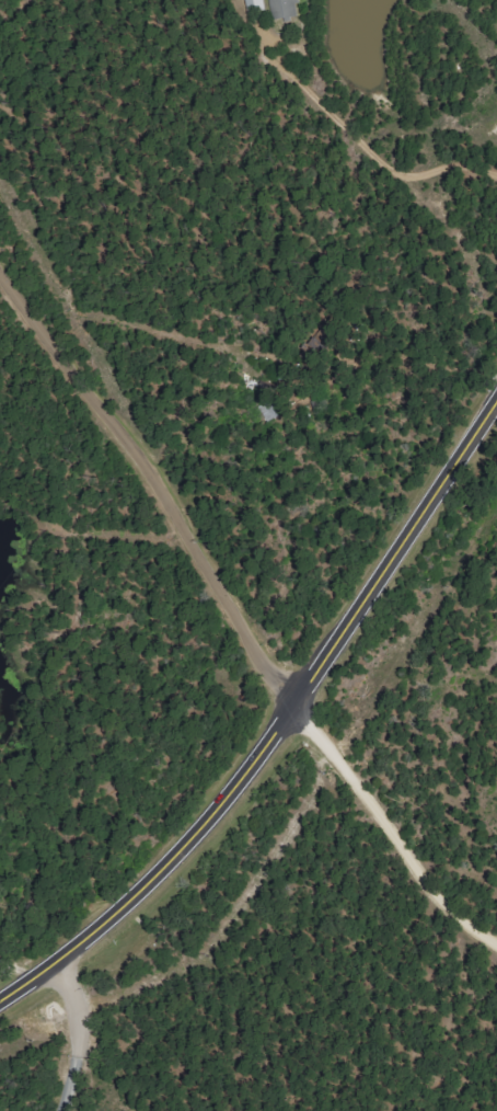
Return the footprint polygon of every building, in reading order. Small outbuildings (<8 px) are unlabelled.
[(249,13),(267,11),(265,0),(248,0),(249,13)] [(275,20),(302,17),(300,4),(304,3),(304,0),(272,0),(275,20)]
